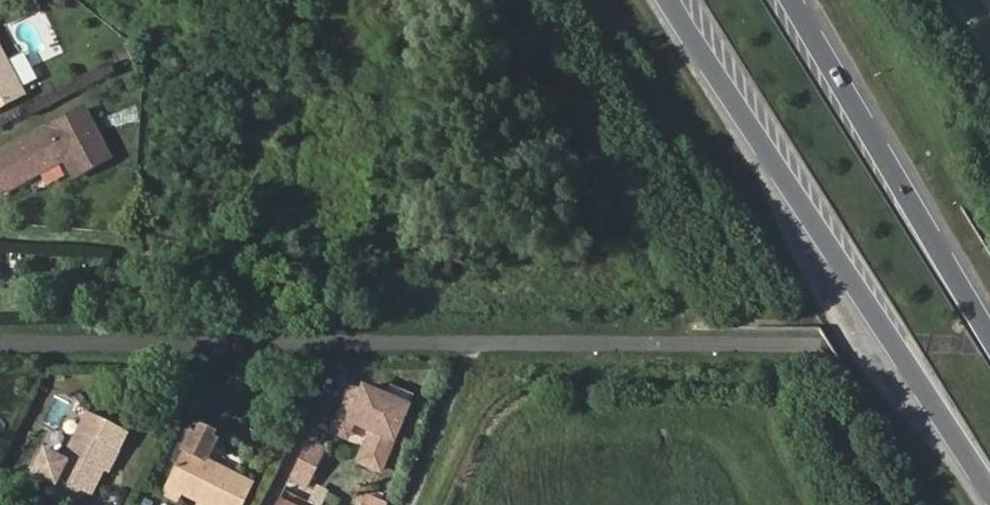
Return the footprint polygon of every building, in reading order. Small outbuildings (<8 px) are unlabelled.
[(20,97),(0,62),(0,109),(20,97)] [(0,155),(0,187),(26,170),(30,177),(63,159),(74,177),(108,156),(81,108),(0,155)] [(0,187),(0,196),(30,177),(26,170),(0,187)] [(354,424),(372,431),(360,461),(380,470),(407,406),(363,388),(361,393),(351,388),(334,429),(349,435),(354,424)] [(88,493),(102,467),(111,449),(117,452),(125,434),(88,416),(66,461),(44,450),(34,471),(53,479),(57,479),(60,480),(83,490),(88,493)] [(205,424),(203,430),(214,435),(217,430),(205,424)] [(257,481),(208,457),(218,437),(214,435),(203,430),(198,427),(166,492),(183,500),(188,491),(216,504),(245,504),(257,481)] [(329,454),(310,444),(291,481),(310,491),(329,454)] [(111,449),(102,467),(108,470),(117,452),(111,449)] [(76,504),(83,490),(60,480),(54,494),(76,504)]
